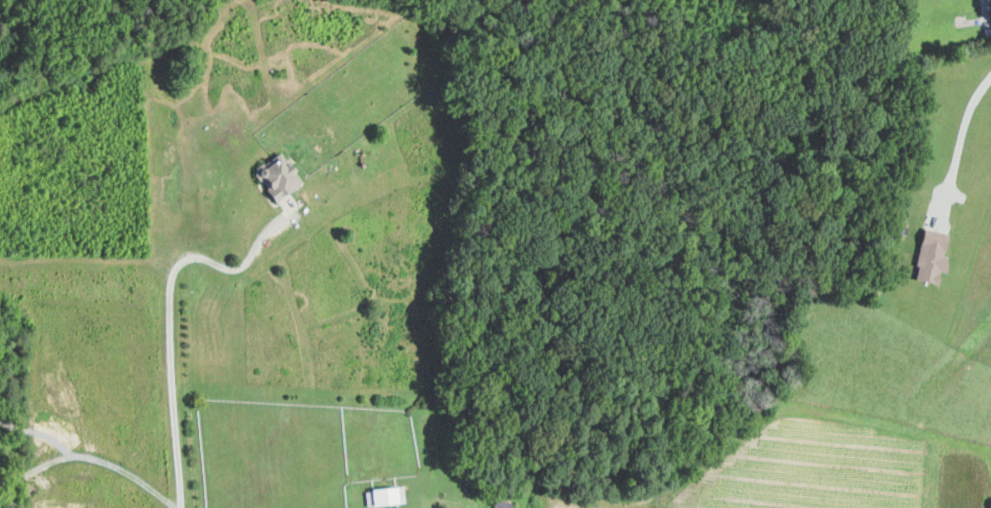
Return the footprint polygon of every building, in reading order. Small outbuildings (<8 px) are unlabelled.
[(299,179),(274,152),(250,174),(274,201),(299,179)] [(934,284),(937,270),(942,271),(945,256),(940,255),(945,232),(920,227),(910,279),(934,284)] [(402,502),(400,485),(363,488),(365,506),(402,502)] [(495,499),(493,507),(510,507),(511,502),(495,499)]
